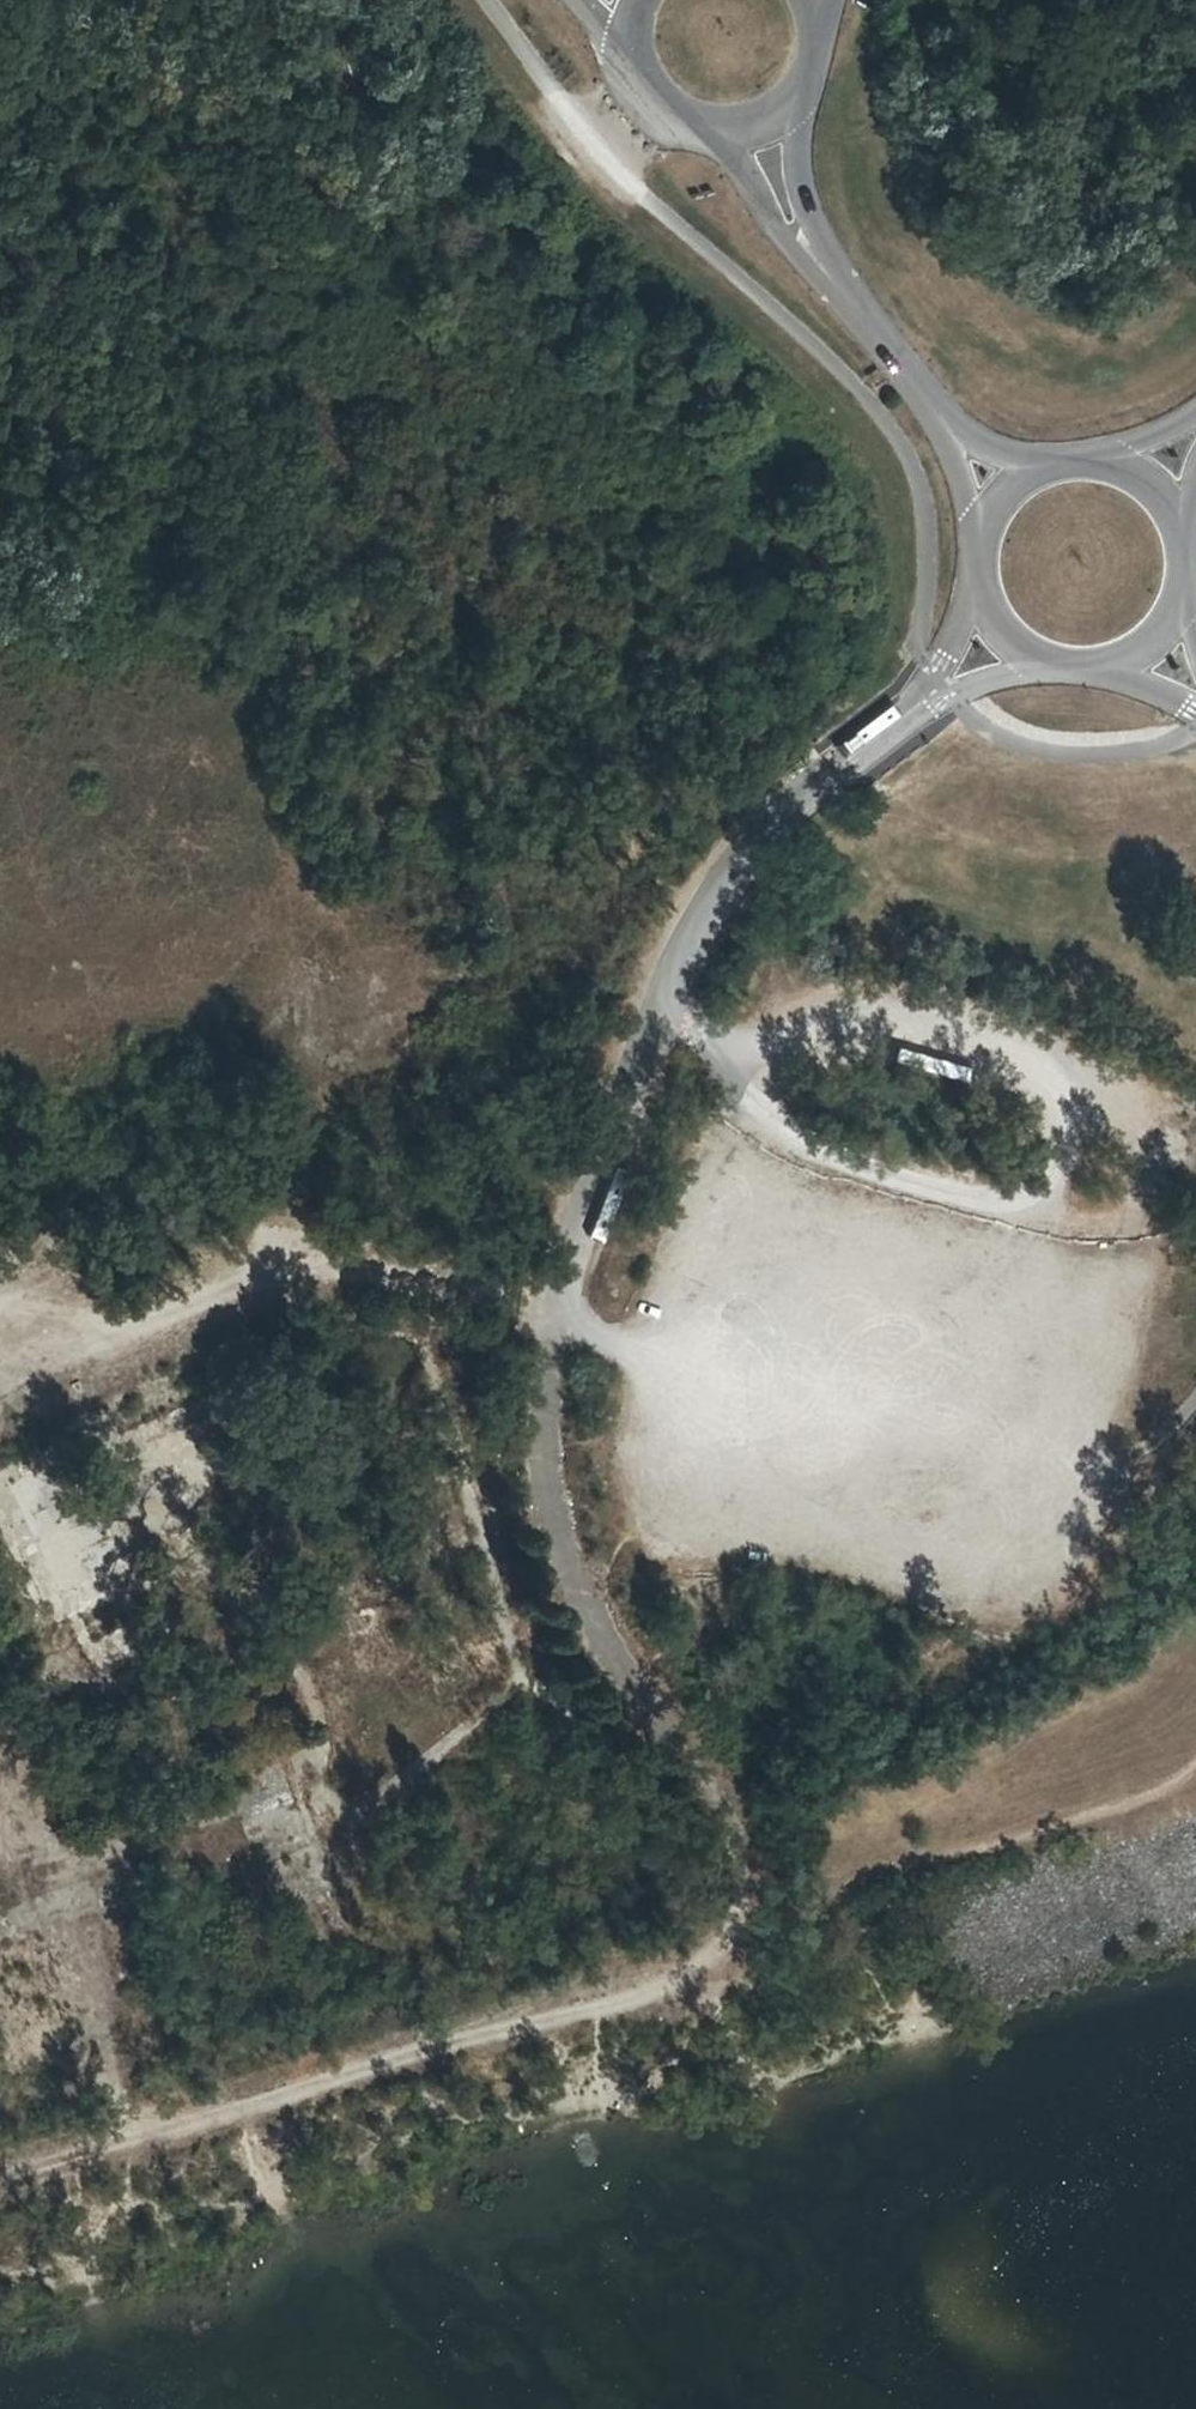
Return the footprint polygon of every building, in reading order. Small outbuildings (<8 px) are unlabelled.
[(47,1532),(34,1503),(49,1496),(38,1473),(0,1490),(0,1526),(46,1631),(134,1592),(98,1510),(47,1532)]
